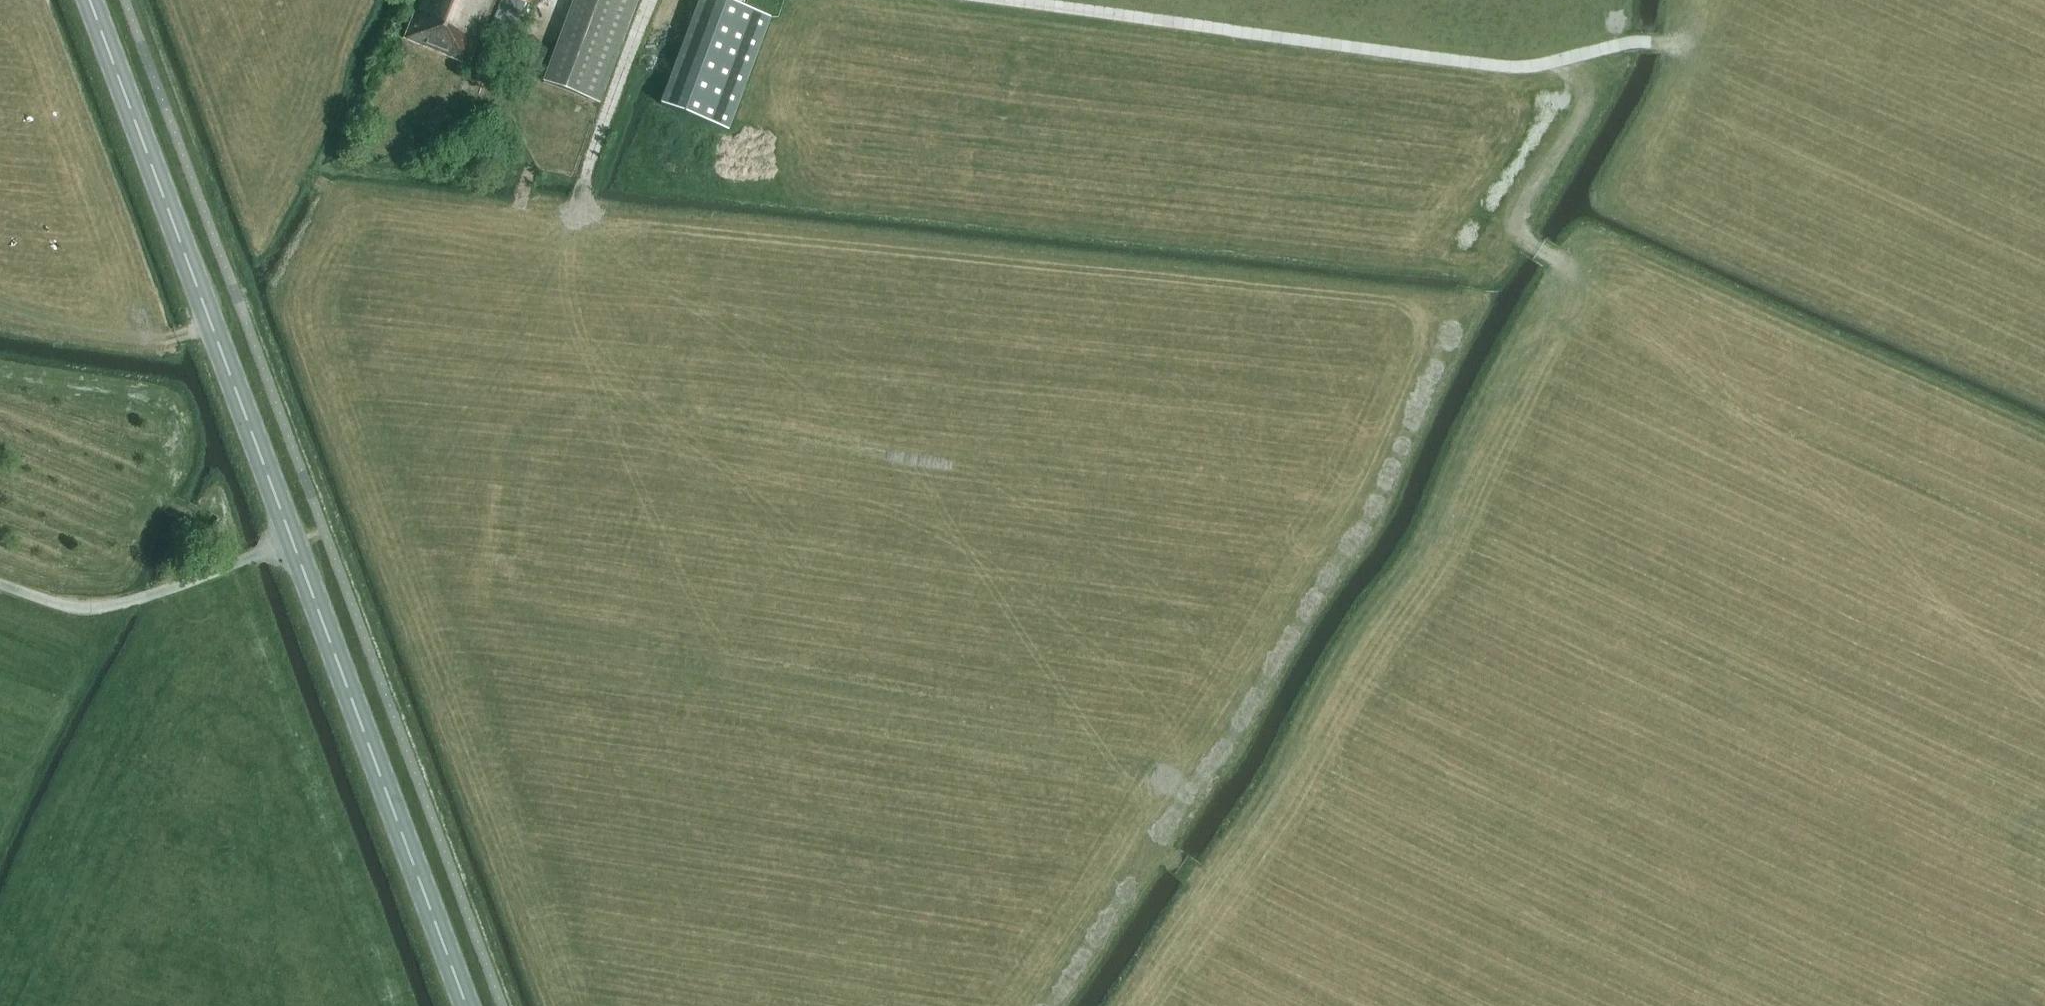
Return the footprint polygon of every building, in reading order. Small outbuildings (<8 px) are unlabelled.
[(496,0),(419,0),(421,1),(405,40),(470,66),(496,0)] [(600,104),(638,0),(574,0),(543,83),(600,104)] [(659,105),(715,126),(757,13),(721,0),(698,0),(659,105)] [(173,568),(182,572),(188,560),(179,555),(173,568)]
